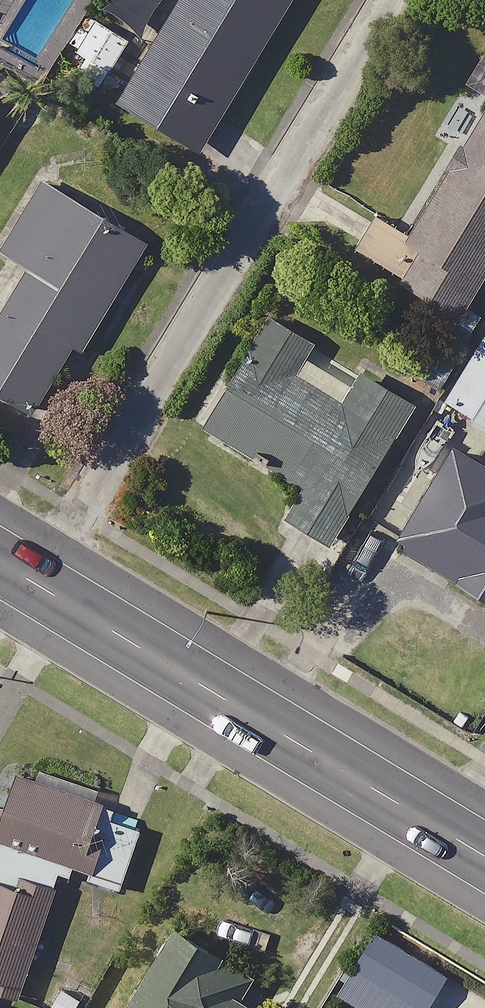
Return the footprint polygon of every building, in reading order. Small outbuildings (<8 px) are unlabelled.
[(128,106),(207,152),(295,0),(190,0),(128,106)] [(134,41),(90,13),(71,43),(91,55),(79,73),(104,89),(134,41)] [(358,250),(405,279),(402,284),(464,320),(484,284),(484,123),(417,238),(379,215),(358,250)] [(47,178),(2,251),(35,271),(0,329),(0,391),(41,417),(150,241),(47,178)] [(476,333),(450,317),(416,375),(442,390),(476,333)] [(301,480),(290,500),(304,508),(296,522),(338,545),(417,402),(370,376),(367,380),(351,371),(325,357),(329,349),(275,320),(213,432),(301,480)] [(446,399),(484,423),(484,337),(446,399)] [(470,586),(445,628),(464,639),(484,602),(484,443),(455,426),(394,531),(414,543),(409,552),(470,586)] [(99,863),(95,879),(129,889),(147,829),(108,817),(116,790),(49,770),(45,781),(31,777),(22,806),(1,799),(0,803),(0,834),(6,836),(87,859),(99,863)] [(6,836),(0,856),(0,1003),(2,1004),(5,993),(32,1001),(66,886),(69,887),(72,877),(82,880),(87,859),(6,836)] [(245,999),(259,974),(186,933),(143,1007),(261,1007),(245,999)]
